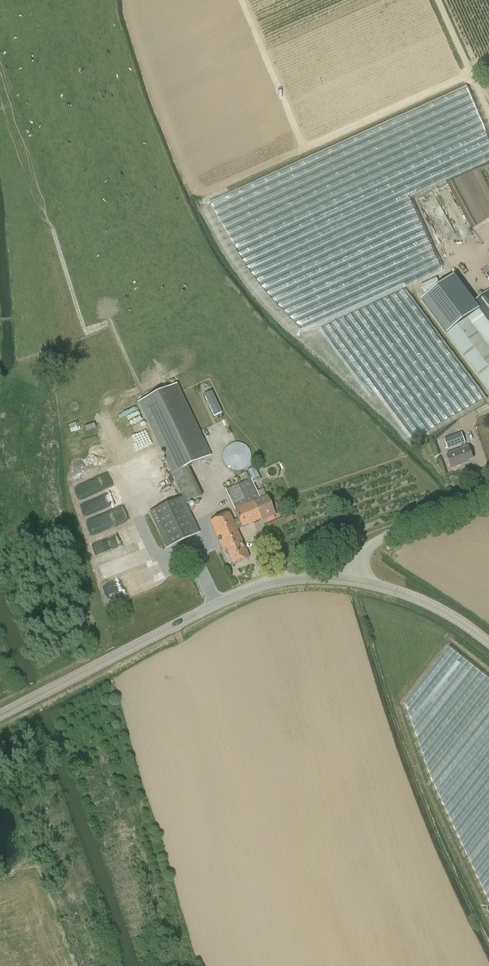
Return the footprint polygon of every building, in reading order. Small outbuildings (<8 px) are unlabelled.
[(421,283),(423,291),(440,286),(438,278),(421,283)] [(422,301),(446,334),(488,394),(488,293),(474,304),(455,278),(422,301)] [(177,384),(138,403),(182,497),(149,513),(166,549),(200,533),(186,505),(202,498),(188,468),(211,456),(177,384)] [(205,395),(205,396),(214,416),(221,413),(212,393),(211,392),(205,395)] [(121,412),(116,415),(121,424),(139,415),(132,401),(118,408),(121,412)] [(71,428),(84,423),(80,412),(67,417),(71,428)] [(452,469),(465,465),(464,463),(473,460),(468,447),(466,448),(465,444),(461,433),(444,440),(448,450),(461,445),(463,449),(447,455),(452,469)] [(238,443),(237,443),(236,443),(235,443),(234,444),(232,444),(231,444),(230,445),(229,445),(228,446),(228,447),(227,448),(226,448),(225,449),(225,450),(224,451),(224,452),(223,453),(223,454),(223,455),(223,457),(223,458),(223,459),(223,460),(223,461),(223,462),(224,463),(224,464),(225,465),(226,466),(226,467),(227,468),(228,469),(229,469),(230,470),(231,470),(232,471),(233,471),(234,471),(235,472),(236,472),(237,472),(239,472),(240,471),(241,471),(242,471),(243,470),(244,470),(245,469),(246,469),(247,468),(247,467),(248,466),(249,465),(249,464),(250,463),(250,462),(251,461),(251,460),(251,459),(251,458),(251,457),(251,456),(251,454),(251,453),(250,452),(250,451),(249,450),(249,449),(248,448),(247,448),(246,447),(245,446),(244,445),(243,445),(242,444),(241,444),(240,444),(239,443),(238,443)] [(253,467),(247,470),(253,479),(259,475),(253,467)] [(274,515),(266,497),(260,500),(250,479),(225,491),(242,528),(261,520),(262,521),(274,515)] [(93,480),(76,488),(82,500),(98,492),(93,480)] [(248,558),(229,514),(210,523),(222,550),(225,549),(232,565),(248,558)] [(89,521),(90,532),(103,531),(102,525),(99,525),(98,519),(89,521)] [(110,598),(147,584),(143,571),(106,585),(110,598)]
